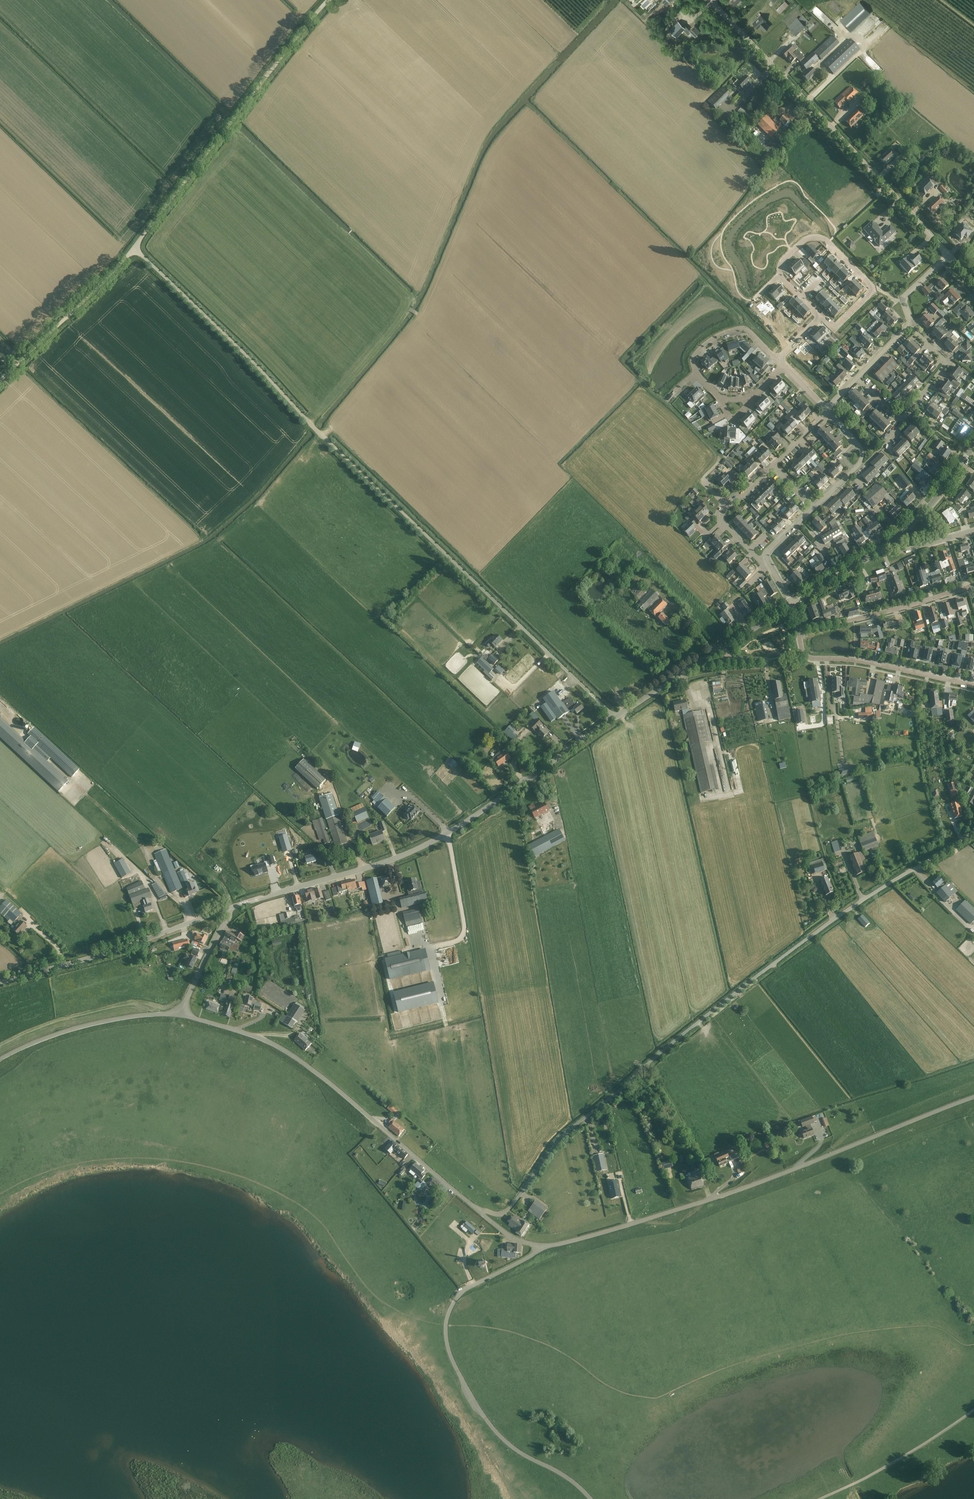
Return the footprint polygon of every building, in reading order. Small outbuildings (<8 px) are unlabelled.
[(776,9),(780,13),(789,5),(785,1),(776,9)] [(870,13),(860,2),(840,20),(851,31),(870,13)] [(809,21),(803,14),(798,18),(797,17),(788,26),(796,35),(805,26),(805,25),(809,21)] [(761,27),(764,30),(769,26),(765,22),(766,21),(760,15),(753,23),(758,28),(761,25),(762,26),(761,27)] [(683,23),(682,24),(678,21),(671,28),(679,36),(685,30),(687,32),(689,34),(691,32),(695,36),(700,31),(695,25),(689,30),(687,28),(683,23)] [(839,44),(832,36),(813,54),(813,53),(801,64),(807,71),(814,64),(815,65),(819,60),(818,60),(820,59),(822,61),(839,44)] [(860,50),(850,39),(824,64),(834,74),(860,50)] [(782,54),(786,59),(792,54),(794,51),(794,52),(798,48),(795,44),(790,48),(790,47),(782,54)] [(702,52),(700,50),(692,58),(695,60),(702,52)] [(792,54),(786,59),(787,59),(792,64),(797,58),(800,62),(805,58),(797,51),(793,54),(795,52),(794,52),(794,51),(792,54)] [(828,55),(822,61),(824,63),(830,57),(828,55)] [(816,74),(811,68),(803,76),(808,81),(816,74)] [(752,82),(746,76),(740,82),(737,80),(733,85),(736,88),(739,84),(741,86),(740,87),(743,90),(752,82)] [(871,81),(867,77),(865,80),(865,79),(861,83),(865,88),(871,81)] [(731,95),(722,87),(708,101),(716,109),(731,95)] [(858,94),(850,87),(834,103),(840,109),(847,102),(848,104),(858,94)] [(749,122),(753,118),(742,108),(738,111),(749,122)] [(865,113),(860,108),(857,111),(857,110),(845,121),(851,128),(863,117),(862,116),(865,113)] [(758,125),(771,137),(779,129),(766,117),(758,125)] [(780,122),(778,124),(781,127),(783,124),(786,127),(790,122),(784,117),(779,121),(780,122)] [(903,149),(901,147),(898,150),(904,156),(907,153),(903,149)] [(894,157),(889,152),(880,160),(885,165),(894,157)] [(890,171),(897,163),(894,160),(887,168),(890,171)] [(936,184),(928,176),(927,178),(926,177),(917,187),(920,190),(917,193),(923,198),(925,195),(934,186),(934,185),(936,184)] [(939,189),(944,194),(948,191),(942,185),(939,189)] [(926,208),(933,215),(939,208),(941,211),(946,206),(944,204),(938,197),(926,208)] [(965,215),(973,222),(973,215),(968,210),(965,215)] [(883,233),(873,222),(864,230),(879,247),(896,232),(890,226),(883,233)] [(967,238),(972,232),(969,229),(969,230),(965,227),(965,226),(962,223),(956,231),(958,233),(956,236),(957,237),(956,237),(960,240),(961,240),(964,236),(967,238)] [(850,241),(846,245),(850,249),(854,245),(850,241)] [(810,247),(804,252),(810,258),(807,261),(811,265),(815,262),(812,259),(817,254),(810,247)] [(922,261),(916,254),(908,261),(906,259),(905,260),(903,258),(899,261),(901,263),(900,265),(908,274),(915,267),(916,267),(922,261)] [(828,268),(835,262),(831,257),(824,264),(828,268)] [(797,259),(793,264),(800,271),(804,267),(797,259)] [(832,272),(838,265),(835,262),(828,268),(832,272)] [(793,264),(788,268),(796,275),(800,271),(793,264)] [(836,276),(842,269),(838,265),(832,272),(836,276)] [(839,279),(846,273),(842,269),(836,276),(839,279)] [(846,273),(839,279),(844,284),(850,277),(846,273)] [(948,286),(943,280),(934,288),(936,290),(939,287),(943,291),(948,286)] [(852,292),(859,286),(855,282),(848,288),(852,292)] [(778,285),(773,289),(781,297),(785,292),(778,285)] [(859,286),(852,292),(856,297),(863,290),(859,286)] [(925,287),(921,290),(927,296),(931,293),(925,287)] [(773,289),(769,294),(776,301),(781,297),(773,289)] [(952,290),(945,296),(940,301),(945,306),(950,301),(954,305),(960,299),(952,290)] [(822,293),(815,299),(819,303),(826,296),(822,293)] [(829,300),(826,296),(819,303),(823,307),(829,300)] [(793,308),(799,301),(795,297),(789,304),(793,308)] [(762,301),(756,307),(759,310),(758,310),(761,313),(765,316),(770,311),(771,312),(775,308),(768,300),(765,304),(762,301)] [(833,304),(829,300),(823,307),(827,311),(833,304)] [(796,312),(803,305),(799,301),(793,308),(796,312)] [(883,302),(881,301),(878,305),(879,306),(878,307),(884,313),(889,307),(883,302)] [(962,302),(952,311),(958,318),(962,315),(968,321),(973,316),(973,314),(970,310),(971,309),(970,308),(968,308),(966,306),(962,302)] [(837,308),(833,304),(827,311),(830,314),(837,308)] [(939,310),(933,304),(928,309),(934,315),(937,312),(939,310)] [(800,315),(807,309),(803,305),(796,312),(800,315)] [(841,312),(837,308),(830,314),(835,318),(841,312)] [(804,319),(810,312),(807,309),(800,315),(804,319)] [(898,321),(888,311),(882,317),(891,326),(893,324),(894,324),(898,321)] [(877,321),(879,323),(882,320),(876,315),(873,317),(877,321)] [(930,320),(926,315),(921,321),(925,325),(925,326),(928,329),(934,323),(931,319),(930,320)] [(934,335),(936,337),(945,329),(941,325),(944,322),(942,320),(941,319),(936,324),(939,327),(939,328),(938,327),(932,333),(931,334),(933,337),(934,335)] [(951,322),(944,328),(948,331),(954,325),(951,322)] [(871,327),(867,331),(872,336),(873,334),(877,338),(882,333),(883,333),(886,330),(879,323),(873,329),(871,327)] [(820,327),(815,332),(822,339),(827,335),(820,327)] [(945,329),(936,337),(940,341),(945,335),(948,338),(952,334),(949,331),(948,332),(945,329)] [(869,335),(865,331),(860,337),(863,339),(860,341),(858,343),(863,347),(865,346),(868,349),(873,343),(867,338),(869,335)] [(815,332),(811,336),(818,343),(822,339),(815,332)] [(952,334),(948,338),(949,339),(947,341),(947,342),(944,345),(948,349),(954,343),(958,339),(952,334)] [(969,340),(964,345),(962,347),(967,352),(967,354),(962,354),(962,356),(961,358),(962,359),(962,362),(965,362),(967,364),(968,362),(971,362),(971,354),(970,354),(970,349),(971,347),(969,345),(971,342),(969,340)] [(737,341),(727,344),(729,351),(739,348),(741,348),(747,353),(752,348),(745,342),(745,343),(744,342),(738,344),(738,343),(737,341)] [(807,341),(803,345),(809,351),(813,347),(807,341)] [(908,354),(910,352),(916,346),(912,342),(906,348),(906,349),(902,345),(897,351),(901,354),(904,351),(908,354)] [(958,347),(954,343),(948,349),(952,353),(953,352),(956,354),(962,347),(964,345),(962,343),(958,347)] [(803,345),(800,348),(806,354),(809,351),(803,345)] [(850,351),(853,353),(858,359),(859,358),(860,359),(865,354),(860,349),(859,350),(855,346),(850,351)] [(920,350),(916,346),(910,352),(914,356),(920,350)] [(715,350),(713,352),(714,353),(713,353),(721,362),(725,359),(722,354),(718,349),(716,351),(715,350)] [(850,354),(843,349),(840,352),(847,358),(850,354)] [(740,358),(744,362),(749,357),(745,353),(745,354),(740,358)] [(915,362),(921,368),(930,359),(926,355),(924,356),(922,354),(917,359),(915,362)] [(763,359),(759,355),(757,357),(754,355),(749,361),(756,367),(763,359)] [(915,362),(917,359),(913,356),(907,362),(908,363),(906,366),(908,368),(915,362)] [(712,357),(709,360),(706,357),(701,361),(702,362),(701,363),(702,365),(703,364),(707,369),(716,361),(712,357)] [(886,362),(894,370),(898,365),(890,358),(886,362)] [(763,359),(756,367),(761,371),(759,374),(761,376),(765,371),(763,369),(768,363),(764,360),(763,359)] [(855,366),(848,359),(843,364),(850,371),(855,366)] [(934,363),(930,359),(921,368),(925,372),(928,369),(930,371),(935,366),(932,364),(934,363)] [(889,374),(894,370),(886,362),(882,366),(889,374)] [(835,375),(842,381),(847,376),(842,371),(844,369),(839,364),(836,366),(840,370),(837,374),(835,373),(834,374),(835,375)] [(714,374),(718,376),(724,369),(721,366),(714,374)] [(885,378),(889,374),(882,366),(878,370),(885,378)] [(953,371),(961,377),(964,373),(967,375),(969,373),(962,368),(961,370),(956,367),(953,371)] [(881,382),(885,378),(878,370),(873,374),(881,382)] [(961,377),(953,371),(949,376),(954,379),(952,382),(958,387),(960,384),(957,382),(961,377)] [(735,380),(732,380),(732,390),(737,390),(737,387),(742,386),(739,377),(738,375),(735,375),(735,380)] [(747,375),(739,377),(742,386),(742,387),(747,385),(746,381),(750,379),(747,375)] [(836,387),(842,381),(835,375),(831,380),(827,376),(824,379),(833,387),(835,385),(836,387)] [(913,375),(908,381),(914,387),(919,381),(913,375)] [(725,378),(722,387),(727,387),(727,390),(732,390),(732,380),(729,380),(728,376),(725,376),(725,378)] [(781,391),(785,387),(778,380),(774,384),(781,391)] [(914,387),(908,381),(902,386),(908,392),(914,387)] [(958,387),(952,382),(950,384),(946,381),(942,385),(950,391),(953,387),(957,389),(958,387)] [(782,392),(781,391),(774,384),(770,389),(773,391),(770,394),(775,399),(782,392)] [(947,396),(950,391),(942,385),(939,390),(943,393),(941,396),(948,401),(950,398),(947,396)] [(902,386),(897,391),(903,397),(908,392),(902,386)] [(704,396),(697,388),(696,389),(696,388),(694,390),(694,391),(693,392),(692,393),(700,401),(704,396)] [(848,397),(852,400),(861,391),(860,389),(857,392),(855,390),(855,391),(853,389),(848,393),(850,395),(848,397)] [(852,400),(856,404),(862,397),(860,396),(863,393),(861,391),(852,400)] [(903,397),(897,391),(892,397),(898,403),(903,397)] [(695,405),(700,401),(692,393),(690,395),(690,394),(688,396),(688,397),(695,405)] [(803,409),(800,412),(806,417),(811,413),(806,409),(809,406),(798,396),(796,399),(801,404),(799,406),(803,409)] [(856,404),(859,408),(869,398),(867,396),(864,399),(862,397),(856,404)] [(927,411),(932,415),(939,406),(934,402),(937,399),(935,398),(933,396),(930,401),(933,404),(927,411)] [(969,396),(966,402),(968,403),(973,407),(973,406),(973,399),(972,397),(972,398),(969,396)] [(764,397),(759,401),(766,408),(766,409),(767,409),(774,402),(769,397),(766,400),(764,397)] [(870,400),(869,398),(859,408),(863,411),(864,410),(867,412),(872,407),(868,403),(870,400)] [(766,408),(759,401),(755,406),(762,413),(766,409),(766,408)] [(703,411),(706,415),(706,416),(716,411),(713,405),(703,411)] [(939,406),(932,415),(937,419),(942,413),(945,416),(949,411),(946,408),(944,410),(939,406)] [(967,406),(963,412),(967,415),(968,415),(969,416),(967,419),(972,422),(973,420),(973,414),(972,412),(971,413),(970,412),(972,409),(967,406)] [(873,421),(882,412),(881,410),(878,413),(873,408),(865,415),(868,419),(869,418),(873,421)] [(965,417),(954,409),(952,413),(963,421),(965,417)] [(790,414),(794,419),(795,420),(797,418),(801,422),(806,417),(800,412),(798,414),(794,410),(790,414)] [(706,416),(706,417),(709,421),(719,416),(716,411),(706,416)] [(689,418),(696,428),(702,423),(698,417),(700,416),(698,412),(689,418)] [(873,421),(877,425),(883,418),(881,416),(884,413),(882,412),(873,421)] [(748,413),(744,418),(751,425),(751,424),(755,421),(748,413)] [(794,419),(790,414),(789,414),(788,415),(785,418),(789,422),(786,425),(792,431),(797,426),(792,422),(794,419)] [(877,425),(880,428),(890,419),(888,417),(885,420),(883,418),(877,425)] [(751,425),(744,418),(740,422),(742,424),(739,428),(742,431),(746,428),(748,430),(752,425),(751,424),(751,425)] [(891,420),(890,419),(880,428),(884,432),(891,425),(889,423),(891,420)] [(965,423),(959,420),(952,430),(957,434),(958,433),(963,436),(967,430),(962,427),(965,423)] [(788,436),(792,431),(786,425),(784,427),(780,423),(775,427),(781,433),(783,431),(788,436)] [(920,434),(912,426),(904,434),(911,442),(920,434)] [(822,438),(832,429),(830,427),(826,430),(823,427),(817,433),(822,438)] [(730,440),(730,429),(724,429),(724,433),(720,433),(720,438),(724,439),(724,440),(730,440)] [(730,429),(730,440),(736,440),(740,440),(745,435),(740,431),(739,432),(736,432),(736,429),(730,429)] [(832,429),(822,438),(827,442),(832,437),(830,434),(833,431),(832,429)] [(767,441),(769,443),(776,450),(781,445),(779,442),(780,441),(778,439),(780,437),(775,432),(770,437),(767,441)] [(827,442),(831,447),(841,438),(839,436),(835,440),(832,437),(827,442)] [(902,442),(900,444),(907,450),(911,447),(904,440),(901,437),(899,439),(902,442)] [(841,438),(831,447),(836,452),(833,455),(835,457),(836,458),(842,452),(839,449),(841,447),(839,444),(843,440),(841,438)] [(944,444),(938,440),(933,447),(938,450),(942,452),(937,458),(941,460),(942,458),(946,460),(951,453),(942,447),(944,444)] [(763,451),(760,454),(766,460),(771,455),(773,453),(763,443),(759,447),(763,451)] [(894,444),(903,454),(907,450),(900,444),(898,445),(895,443),(894,444)] [(900,458),(903,454),(894,444),(892,446),(895,449),(893,451),(900,458)] [(804,448),(802,450),(811,459),(816,455),(811,449),(808,452),(804,448)] [(756,449),(749,456),(754,461),(755,461),(757,459),(761,464),(766,460),(760,454),(756,449)] [(801,458),(806,464),(811,459),(802,450),(800,452),(804,456),(801,458)] [(876,459),(882,466),(888,460),(881,453),(876,459)] [(940,461),(929,453),(927,456),(926,458),(929,461),(926,465),(930,468),(928,471),(934,476),(939,470),(933,465),(934,464),(938,467),(940,465),(938,463),(940,461)] [(749,465),(747,467),(753,473),(757,468),(752,463),(754,461),(749,456),(747,454),(745,456),(747,458),(745,461),(749,465)] [(802,469),(806,464),(801,458),(798,461),(795,457),(793,459),(802,469)] [(731,460),(729,462),(726,459),(723,461),(730,469),(735,465),(731,460)] [(788,471),(792,476),(796,473),(797,473),(800,470),(801,472),(803,470),(802,469),(793,459),(791,461),(794,465),(788,471)] [(877,471),(882,466),(876,459),(870,464),(872,466),(877,471)] [(820,464),(818,466),(824,472),(826,470),(820,464)] [(833,468),(838,474),(843,469),(838,464),(833,468)] [(748,477),(753,473),(747,467),(745,469),(741,465),(736,470),(741,475),(744,473),(748,477)] [(891,465),(884,472),(887,475),(894,468),(891,465)] [(824,472),(818,466),(815,468),(818,471),(821,474),(824,472)] [(824,472),(827,476),(830,474),(834,478),(838,474),(833,468),(831,466),(829,468),(831,471),(828,473),(826,470),(824,472)] [(872,466),(867,471),(876,481),(876,480),(877,479),(875,477),(879,473),(877,471),(872,466)] [(928,474),(920,467),(918,469),(921,471),(918,475),(923,479),(921,482),(925,486),(931,480),(926,476),(928,474)] [(722,478),(719,475),(715,479),(719,482),(719,483),(720,485),(721,484),(723,487),(728,482),(731,484),(740,475),(736,470),(734,472),(733,472),(728,477),(725,475),(722,478)] [(874,483),(876,481),(867,471),(861,476),(868,483),(871,480),(874,483)] [(821,474),(823,475),(828,481),(830,479),(827,476),(824,472),(821,474)] [(823,475),(818,480),(824,485),(828,481),(823,475)] [(904,489),(910,485),(902,475),(897,479),(904,489)] [(819,490),(824,485),(818,480),(814,484),(819,490)] [(764,487),(773,496),(774,494),(772,492),(775,489),(775,488),(777,486),(772,481),(770,483),(767,486),(766,485),(764,487)] [(889,494),(887,492),(886,493),(877,483),(864,495),(862,497),(871,507),(873,509),(875,508),(885,498),(890,505),(894,501),(888,495),(889,494)] [(773,496),(764,487),(762,488),(763,489),(761,492),(766,498),(768,500),(771,497),(773,496)] [(849,488),(843,494),(850,501),(856,495),(849,488)] [(891,489),(887,492),(889,494),(889,493),(898,503),(900,500),(892,491),(891,489)] [(965,502),(968,499),(970,496),(968,494),(969,494),(964,490),(956,500),(961,504),(964,500),(965,502)] [(757,493),(755,495),(764,504),(766,502),(764,500),(766,498),(761,492),(758,494),(757,493)] [(909,492),(905,497),(911,503),(915,498),(909,492)] [(850,501),(843,494),(838,499),(843,504),(845,506),(850,501)] [(764,504),(755,495),(754,497),(755,498),(752,500),(754,503),(751,505),(757,511),(760,508),(757,506),(760,503),(762,506),(764,504)] [(838,509),(843,504),(838,499),(836,497),(831,502),(838,509)] [(911,503),(905,497),(900,501),(907,507),(911,503)] [(699,508),(697,510),(704,517),(709,513),(705,509),(707,507),(701,501),(699,498),(696,501),(699,504),(697,506),(699,508)] [(838,509),(831,502),(825,508),(832,515),(838,509)] [(788,510),(793,515),(798,510),(792,505),(788,510)] [(901,513),(894,505),(889,510),(891,512),(889,514),(894,519),(901,513)] [(958,517),(953,510),(951,507),(948,510),(942,514),(949,524),(955,520),(955,519),(958,517)] [(704,517),(697,510),(695,513),(692,510),(688,515),(691,517),(693,520),(695,518),(699,522),(704,517)] [(788,520),(793,515),(788,510),(783,514),(788,520)] [(827,517),(825,520),(822,522),(816,528),(821,532),(827,527),(825,525),(824,524),(827,522),(831,527),(836,523),(837,522),(830,515),(827,517)] [(733,522),(738,527),(743,521),(739,517),(733,522)] [(812,523),(816,528),(822,522),(817,518),(812,523)] [(871,537),(876,533),(872,527),(867,520),(865,518),(863,520),(867,526),(869,529),(866,531),(871,537)] [(696,524),(692,519),(687,524),(689,525),(683,531),(689,537),(693,534),(692,533),(696,529),(693,526),(696,524)] [(775,524),(781,530),(786,525),(780,519),(775,524)] [(869,519),(867,520),(872,527),(876,533),(882,529),(877,523),(874,525),(872,522),(869,519)] [(738,527),(742,531),(748,526),(743,521),(738,527)] [(836,523),(831,527),(833,530),(820,537),(825,545),(833,540),(834,543),(835,542),(838,547),(834,549),(837,554),(840,553),(842,557),(844,556),(850,552),(845,545),(850,542),(848,539),(849,538),(839,521),(836,523)] [(759,524),(757,526),(760,528),(759,528),(761,530),(762,534),(766,531),(759,524)] [(781,530),(775,524),(771,529),(776,534),(781,530)] [(865,536),(858,525),(852,530),(854,533),(851,535),(859,546),(865,541),(862,538),(865,536)] [(747,536),(752,531),(748,526),(742,531),(747,536)] [(752,531),(747,536),(751,541),(757,535),(752,531)] [(796,541),(801,546),(806,541),(800,536),(796,541)] [(715,548),(721,541),(717,537),(713,541),(710,538),(706,543),(710,547),(712,545),(715,548)] [(721,541),(715,548),(717,551),(712,556),(712,557),(709,560),(712,564),(719,557),(724,553),(721,550),(726,546),(727,544),(725,542),(723,543),(721,541)] [(801,546),(796,541),(791,545),(796,551),(801,546)] [(791,545),(787,549),(792,555),(796,551),(791,545)] [(967,545),(956,548),(957,552),(961,551),(961,553),(965,552),(967,558),(973,557),(973,552),(973,551),(970,552),(969,553),(969,551),(967,545)] [(787,559),(792,555),(787,549),(782,554),(784,557),(782,559),(788,565),(790,562),(787,559)] [(724,553),(719,557),(721,559),(723,558),(729,564),(737,557),(731,550),(729,552),(727,550),(724,553)] [(948,559),(946,552),(940,554),(942,561),(939,562),(942,569),(948,567),(950,572),(956,570),(951,558),(948,559)] [(825,560),(821,554),(817,556),(812,558),(815,562),(810,565),(812,568),(813,568),(817,574),(824,570),(820,563),(825,560)] [(941,575),(937,562),(931,564),(934,572),(935,572),(936,576),(931,578),(933,584),(941,581),(939,575),(941,575)] [(967,574),(973,572),(973,568),(973,566),(972,562),(968,563),(969,565),(965,566),(967,574)] [(742,565),(737,571),(739,573),(737,575),(739,577),(747,570),(742,565)] [(920,588),(926,586),(924,579),(928,578),(926,574),(925,570),(924,567),(917,569),(918,572),(916,573),(920,588)] [(728,580),(736,572),(734,570),(726,577),(728,580)] [(747,570),(739,577),(742,579),(743,578),(746,580),(751,574),(747,570)] [(808,576),(805,573),(801,576),(797,571),(790,578),(798,586),(808,576)] [(887,579),(884,572),(877,575),(879,582),(887,579)] [(901,581),(899,582),(897,576),(889,579),(895,595),(903,592),(901,586),(902,585),(901,581)] [(747,583),(744,580),(738,585),(735,581),(732,584),(739,590),(741,589),(747,583)] [(762,589),(766,596),(769,594),(770,597),(778,592),(771,582),(764,587),(765,588),(762,589)] [(763,598),(766,596),(762,589),(760,585),(756,588),(759,594),(754,597),(760,608),(767,604),(763,598)] [(639,589),(637,586),(631,592),(638,600),(634,604),(643,613),(647,609),(658,620),(659,619),(666,626),(670,621),(663,614),(662,614),(660,613),(668,605),(667,605),(669,603),(663,597),(661,599),(660,599),(658,597),(649,587),(646,591),(641,586),(639,589)] [(855,597),(850,588),(838,594),(841,601),(848,597),(849,600),(855,597)] [(864,595),(866,603),(881,598),(879,591),(864,595)] [(751,610),(742,598),(736,602),(739,605),(738,605),(745,615),(751,610)] [(959,610),(962,609),(962,611),(961,612),(962,616),(963,616),(964,617),(966,616),(967,615),(969,614),(966,606),(965,606),(962,600),(956,602),(958,609),(959,610)] [(945,605),(943,606),(946,618),(950,617),(951,620),(956,618),(953,611),(951,612),(948,604),(947,604),(945,604),(945,605)] [(819,618),(815,606),(808,608),(813,620),(819,618)] [(822,612),(824,619),(837,614),(834,607),(822,612)] [(860,615),(858,608),(847,611),(848,618),(860,615)] [(934,608),(933,608),(931,608),(931,609),(928,610),(931,618),(929,618),(931,624),(931,625),(933,631),(940,629),(938,622),(934,608)] [(734,620),(727,610),(721,615),(728,625),(734,620)] [(916,619),(917,624),(914,625),(916,631),(920,629),(924,628),(923,622),(919,612),(913,614),(915,620),(916,619)] [(884,629),(886,628),(892,627),(893,629),(897,628),(897,630),(902,629),(900,621),(895,623),(893,623),(892,620),(884,622),(885,624),(883,624),(884,629)] [(502,641),(497,635),(492,640),(491,640),(486,645),(489,648),(492,644),(495,648),(502,641)] [(897,655),(898,650),(893,649),(894,645),(897,645),(897,647),(903,648),(905,642),(904,642),(905,640),(902,639),(902,641),(895,640),(888,639),(885,653),(897,655)] [(880,644),(872,643),(872,644),(868,643),(861,643),(861,649),(868,649),(868,648),(875,650),(878,651),(880,644)] [(910,648),(908,657),(915,659),(916,656),(919,656),(921,646),(915,645),(914,649),(910,648)] [(925,651),(923,660),(930,662),(931,656),(935,657),(937,649),(933,648),(932,652),(925,651)] [(942,664),(944,665),(946,659),(950,660),(951,652),(945,650),(944,655),(939,654),(937,663),(939,664),(939,665),(942,665),(942,664)] [(499,660),(493,654),(488,660),(494,665),(499,660)] [(953,661),(952,667),(959,668),(962,656),(953,655),(952,660),(953,661)] [(478,663),(490,674),(494,669),(482,658),(478,663)] [(966,669),(973,671),(973,667),(973,661),(968,660),(966,669)] [(834,678),(834,679),(832,679),(833,693),(838,693),(838,699),(845,698),(844,688),(841,688),(841,679),(839,679),(839,678),(838,678),(835,678),(834,678)] [(861,680),(850,678),(850,682),(848,682),(847,687),(853,688),(852,695),(859,696),(860,685),(866,686),(867,681),(861,681),(861,680)] [(821,701),(817,680),(808,681),(811,703),(821,701)] [(854,697),(854,702),(880,705),(883,689),(885,682),(877,680),(873,696),(860,695),(860,697),(854,697)] [(791,719),(786,694),(782,695),(780,682),(771,683),(775,700),(778,721),(791,719)] [(883,689),(880,705),(883,706),(884,701),(893,703),(895,696),(897,697),(896,701),(902,702),(904,693),(902,692),(903,688),(899,687),(899,685),(895,684),(893,693),(889,692),(890,691),(883,689)] [(562,703),(554,691),(543,699),(546,704),(540,708),(551,722),(556,719),(558,721),(569,712),(573,709),(577,714),(584,709),(580,704),(576,707),(570,697),(563,703),(562,703)] [(939,701),(938,691),(929,692),(932,716),(943,715),(942,707),(943,707),(942,701),(939,701)] [(949,700),(949,705),(949,708),(952,708),(953,701),(957,701),(957,695),(949,694),(949,700)] [(690,713),(688,705),(686,706),(685,701),(673,704),(675,712),(682,710),(683,715),(690,745),(700,793),(719,789),(713,765),(710,766),(704,743),(709,742),(702,711),(690,713)] [(755,708),(758,722),(769,719),(765,702),(759,703),(760,707),(755,708)] [(797,711),(799,724),(805,723),(803,710),(797,711)] [(949,722),(954,721),(953,711),(945,712),(946,722),(949,722)] [(68,781),(47,761),(50,758),(72,777),(79,770),(33,727),(28,734),(31,736),(26,742),(0,718),(0,737),(59,792),(68,781)] [(542,725),(537,719),(530,727),(535,732),(536,732),(537,733),(537,734),(543,739),(547,734),(540,727),(542,725)] [(517,738),(513,734),(515,732),(510,728),(505,733),(514,742),(517,738)] [(502,756),(500,753),(495,756),(496,756),(492,759),(498,767),(511,758),(507,752),(502,756)] [(458,764),(453,759),(448,765),(453,770),(458,764)] [(736,782),(740,781),(736,759),(731,760),(736,782)] [(326,780),(304,760),(295,769),(318,789),(326,780)] [(854,773),(852,767),(839,771),(840,777),(854,773)] [(956,785),(950,786),(953,798),(959,796),(956,785)] [(378,808),(387,817),(396,808),(379,792),(376,795),(375,795),(374,796),(372,798),(381,805),(378,808)] [(347,843),(332,794),(320,798),(335,847),(347,843)] [(963,816),(958,802),(950,804),(955,819),(963,816)] [(533,805),(529,807),(531,811),(535,818),(549,811),(544,803),(535,808),(533,805)] [(369,818),(362,804),(351,809),(357,823),(369,818)] [(412,820),(415,817),(417,815),(420,812),(420,811),(414,805),(411,808),(410,806),(405,810),(407,812),(404,816),(408,820),(410,819),(411,820),(412,821),(412,820)] [(330,842),(322,818),(312,821),(315,831),(316,831),(319,840),(323,839),(325,844),(329,843),(329,842),(330,842)] [(564,839),(559,830),(529,846),(535,858),(554,848),(553,846),(564,841),(563,839),(564,839)] [(385,841),(381,831),(369,836),(373,845),(385,841)] [(879,846),(873,831),(858,837),(863,852),(879,846)] [(287,835),(279,837),(283,851),(291,849),(287,835)] [(269,851),(270,855),(282,852),(278,836),(263,840),(266,852),(269,851)] [(836,838),(832,840),(836,852),(840,850),(836,838)] [(324,856),(315,848),(313,850),(318,854),(315,857),(319,861),(324,856)] [(182,888),(166,849),(154,854),(171,893),(182,888)] [(312,856),(311,851),(306,852),(308,857),(306,858),(307,864),(316,861),(314,856),(312,856)] [(865,860),(862,852),(849,857),(857,876),(865,872),(861,862),(865,860)] [(255,877),(268,873),(267,872),(266,867),(270,866),(270,867),(275,866),(273,857),(268,859),(269,862),(264,864),(264,865),(257,867),(257,866),(250,867),(251,873),(254,873),(255,877)] [(827,870),(824,858),(821,859),(821,860),(809,863),(812,875),(827,870)] [(131,873),(123,859),(114,864),(122,878),(131,873)] [(188,884),(183,870),(177,873),(183,887),(186,886),(188,890),(183,892),(185,898),(196,894),(194,888),(192,883),(188,884)] [(387,876),(378,879),(380,888),(390,886),(387,876)] [(834,893),(828,878),(820,881),(826,896),(834,893)] [(940,890),(937,893),(945,903),(954,896),(945,886),(943,883),(939,878),(933,883),(937,888),(938,888),(940,890)] [(366,881),(373,906),(382,904),(376,879),(366,881)] [(355,880),(346,882),(348,890),(357,888),(357,889),(358,889),(362,888),(363,891),(366,890),(364,882),(356,884),(355,880)] [(400,900),(402,908),(428,902),(426,893),(423,894),(421,889),(418,890),(415,880),(411,881),(411,880),(409,881),(408,882),(409,885),(406,885),(408,893),(414,891),(416,896),(400,900)] [(150,904),(148,899),(152,898),(148,888),(145,890),(141,881),(126,888),(129,896),(133,905),(132,905),(134,910),(143,907),(145,913),(153,910),(150,904)] [(348,890),(346,882),(341,883),(341,884),(337,885),(339,892),(343,891),(348,890)] [(163,891),(156,883),(151,885),(159,898),(166,895),(163,891)] [(323,898),(321,889),(314,891),(313,889),(305,892),(308,902),(323,898)] [(332,899),(329,891),(324,892),(326,901),(332,899)] [(302,907),(301,905),(301,904),(299,896),(293,898),(295,908),(297,909),(300,908),(302,907)] [(21,914),(6,900),(0,907),(0,913),(1,912),(16,926),(12,930),(19,936),(22,933),(21,932),(23,930),(24,930),(27,927),(20,921),(18,923),(16,921),(21,914)] [(965,900),(956,910),(971,924),(973,921),(973,909),(965,900)] [(423,923),(419,909),(403,913),(407,927),(423,923)] [(289,913),(281,914),(283,924),(295,921),(295,917),(290,918),(289,913)] [(862,915),(861,917),(859,918),(858,920),(865,927),(869,923),(862,915)] [(225,934),(224,936),(231,940),(235,942),(236,939),(241,941),(244,936),(237,932),(235,936),(227,931),(227,932),(226,932),(225,933),(225,934)] [(201,936),(197,934),(193,932),(191,936),(195,937),(194,939),(204,944),(207,937),(202,935),(201,936)] [(190,945),(189,940),(187,940),(187,939),(172,943),(174,952),(179,950),(179,948),(188,946),(188,945),(190,945)] [(190,947),(195,949),(198,943),(192,941),(190,947)] [(231,946),(221,941),(219,947),(221,948),(220,949),(220,950),(223,951),(230,955),(232,951),(236,953),(239,946),(234,944),(232,947),(230,946),(231,946)] [(425,970),(421,951),(385,959),(390,979),(425,970)] [(196,959),(186,954),(183,959),(187,961),(186,965),(192,968),(196,959)] [(238,964),(234,963),(234,965),(232,965),(229,972),(236,974),(238,967),(237,966),(238,964)] [(398,1013),(439,1003),(433,982),(393,992),(398,1013)] [(252,987),(244,985),(243,991),(251,993),(252,987)] [(235,997),(230,995),(229,997),(227,996),(225,1002),(227,1002),(223,1015),(229,1017),(231,1009),(233,1009),(235,1002),(234,1002),(234,1001),(235,997)] [(253,998),(246,996),(244,1004),(251,1006),(255,1007),(254,1010),(260,1011),(262,1004),(256,1003),(252,1002),(253,998)] [(219,1006),(208,1002),(206,1009),(217,1013),(219,1006)] [(295,1004),(286,1017),(284,1016),(281,1021),(284,1023),(283,1023),(292,1029),(304,1010),(295,1004)] [(312,1044),(300,1034),(294,1040),(306,1051),(312,1044)] [(399,1112),(391,1105),(387,1109),(395,1116),(396,1114),(399,1116),(401,1114),(398,1112),(399,1112)] [(815,1123),(812,1117),(800,1121),(803,1128),(806,1127),(807,1130),(802,1132),(804,1139),(814,1135),(810,1125),(815,1123)] [(395,1120),(393,1118),(392,1120),(392,1119),(388,1123),(391,1125),(388,1128),(399,1137),(404,1130),(394,1121),(395,1120)] [(396,1147),(391,1142),(385,1150),(386,1150),(384,1152),(388,1155),(389,1153),(390,1154),(392,1152),(395,1154),(397,1153),(404,1159),(408,1155),(397,1146),(396,1147)] [(729,1154),(732,1161),(740,1158),(737,1151),(729,1154)] [(606,1170),(603,1154),(593,1156),(597,1172),(606,1170)] [(716,1158),(720,1167),(727,1163),(724,1155),(716,1158)] [(671,1160),(662,1164),(664,1169),(673,1166),(671,1160)] [(424,1171),(415,1163),(410,1170),(422,1180),(426,1175),(423,1173),(424,1171)] [(705,1180),(703,1174),(697,1176),(694,1176),(688,1178),(692,1190),(704,1186),(703,1181),(705,1180)] [(440,1184),(433,1178),(431,1180),(430,1179),(426,1183),(436,1190),(440,1184)] [(427,1184),(423,1181),(421,1184),(418,1182),(414,1186),(418,1189),(421,1191),(427,1184)] [(621,1197),(617,1181),(608,1183),(612,1199),(621,1197)] [(548,1209),(536,1200),(528,1211),(539,1220),(548,1209)] [(523,1222),(514,1216),(508,1225),(517,1231),(516,1233),(521,1237),(529,1225),(524,1221),(523,1222)] [(474,1232),(476,1229),(467,1221),(465,1224),(466,1225),(462,1230),(466,1233),(468,1230),(473,1235),(475,1232),(474,1232)] [(490,1238),(483,1251),(487,1252),(493,1240),(490,1238)] [(471,1245),(474,1253),(478,1252),(477,1249),(479,1248),(477,1243),(471,1245)] [(502,1250),(498,1249),(497,1257),(515,1258),(515,1253),(521,1254),(522,1245),(508,1244),(507,1250),(502,1249),(502,1250)]
